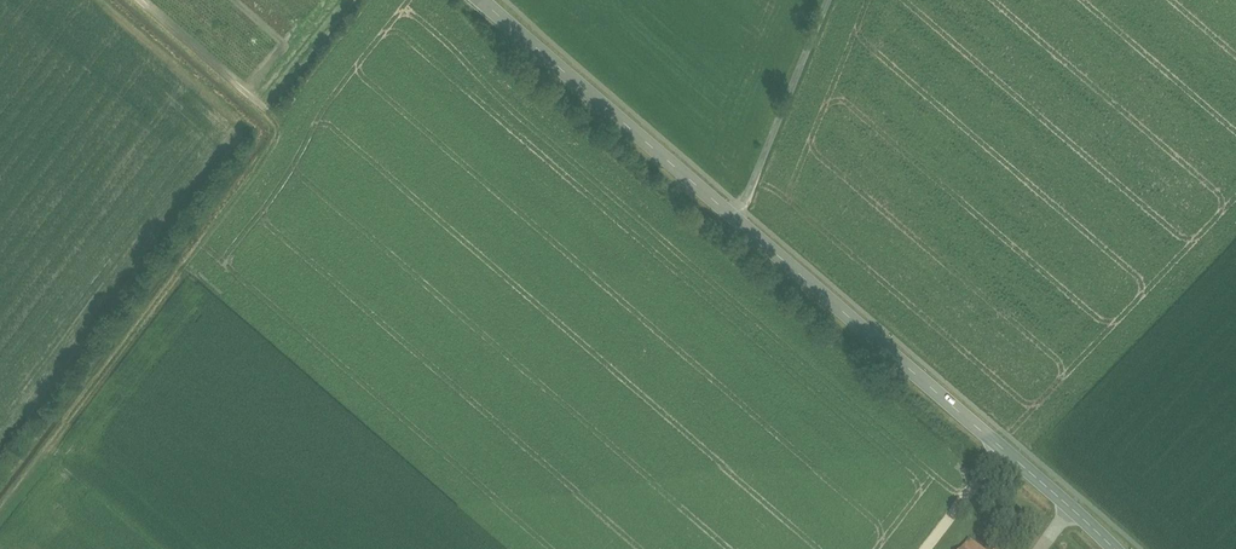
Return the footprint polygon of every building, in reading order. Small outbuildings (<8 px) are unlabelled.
[(971,528),(956,548),(1000,548),(971,528)]
